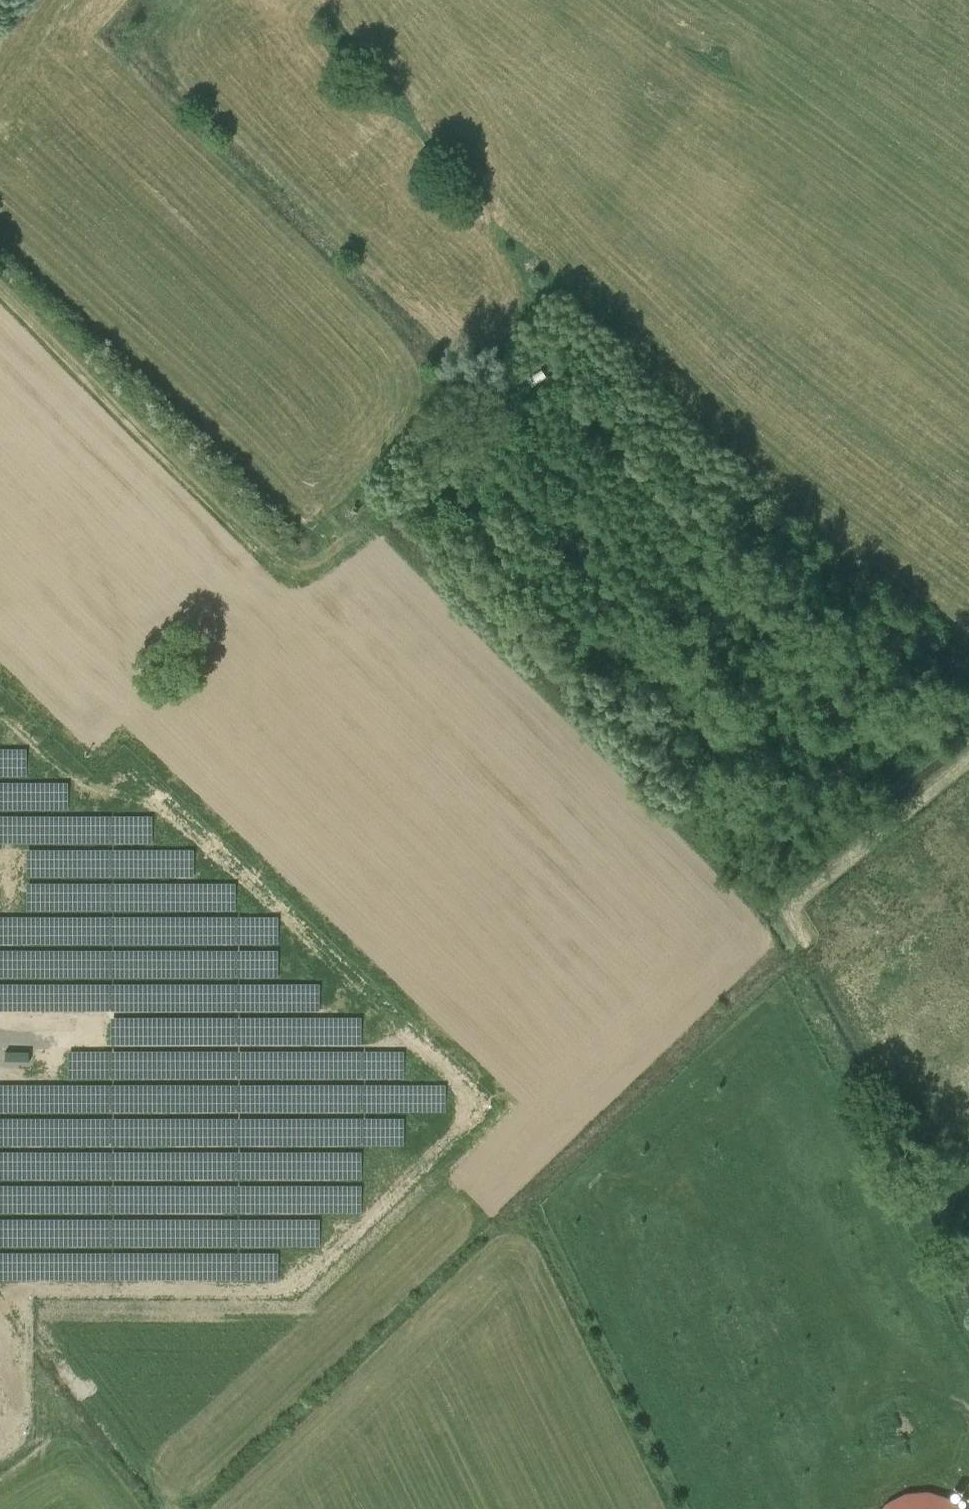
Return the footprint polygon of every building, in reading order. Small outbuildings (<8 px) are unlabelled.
[(945,1502),(926,1496),(906,1497),(888,1506),(885,1508),(953,1508),(945,1502)]
